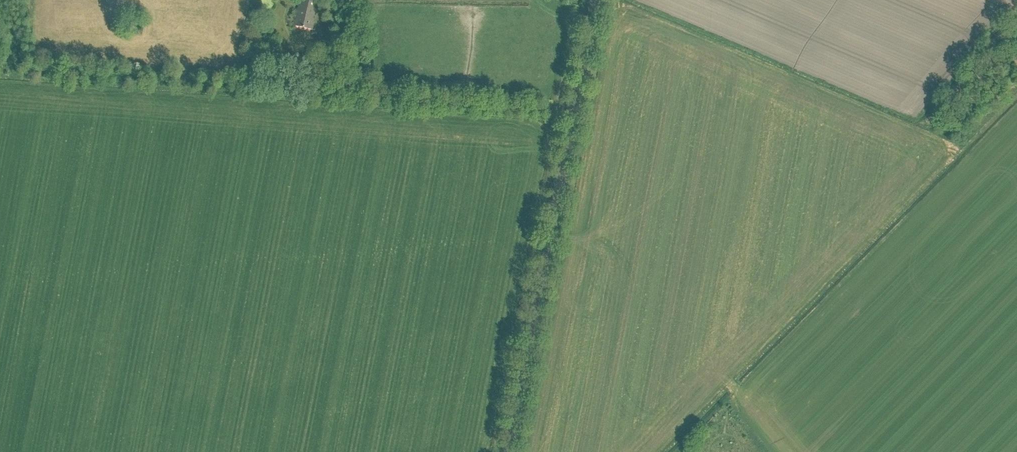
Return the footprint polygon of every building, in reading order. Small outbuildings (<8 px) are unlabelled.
[(313,30),(320,0),(301,0),(295,26),(313,30)]
